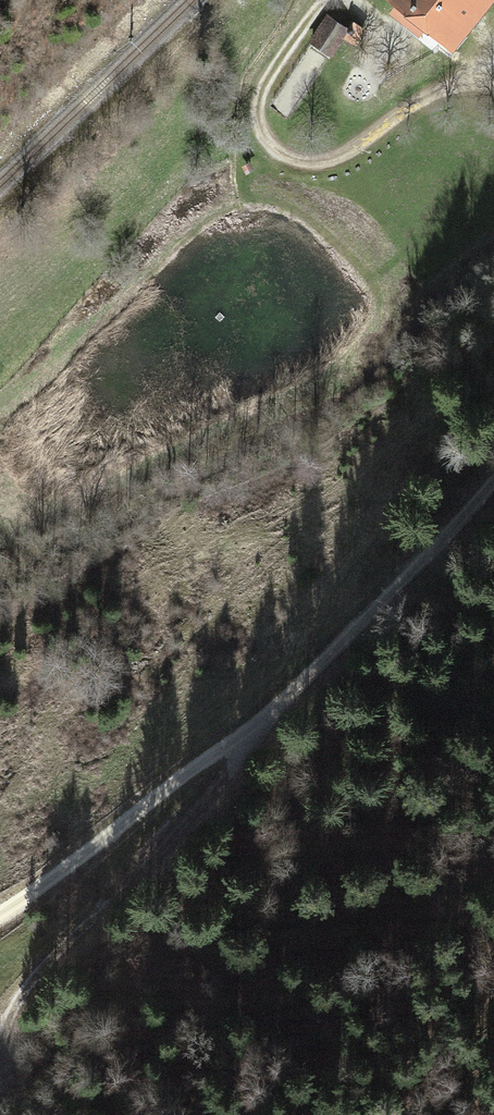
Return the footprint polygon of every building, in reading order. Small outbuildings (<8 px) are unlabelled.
[(450,44),(485,0),(394,0),(450,44)] [(310,38),(328,51),(345,29),(327,15),(310,38)]
